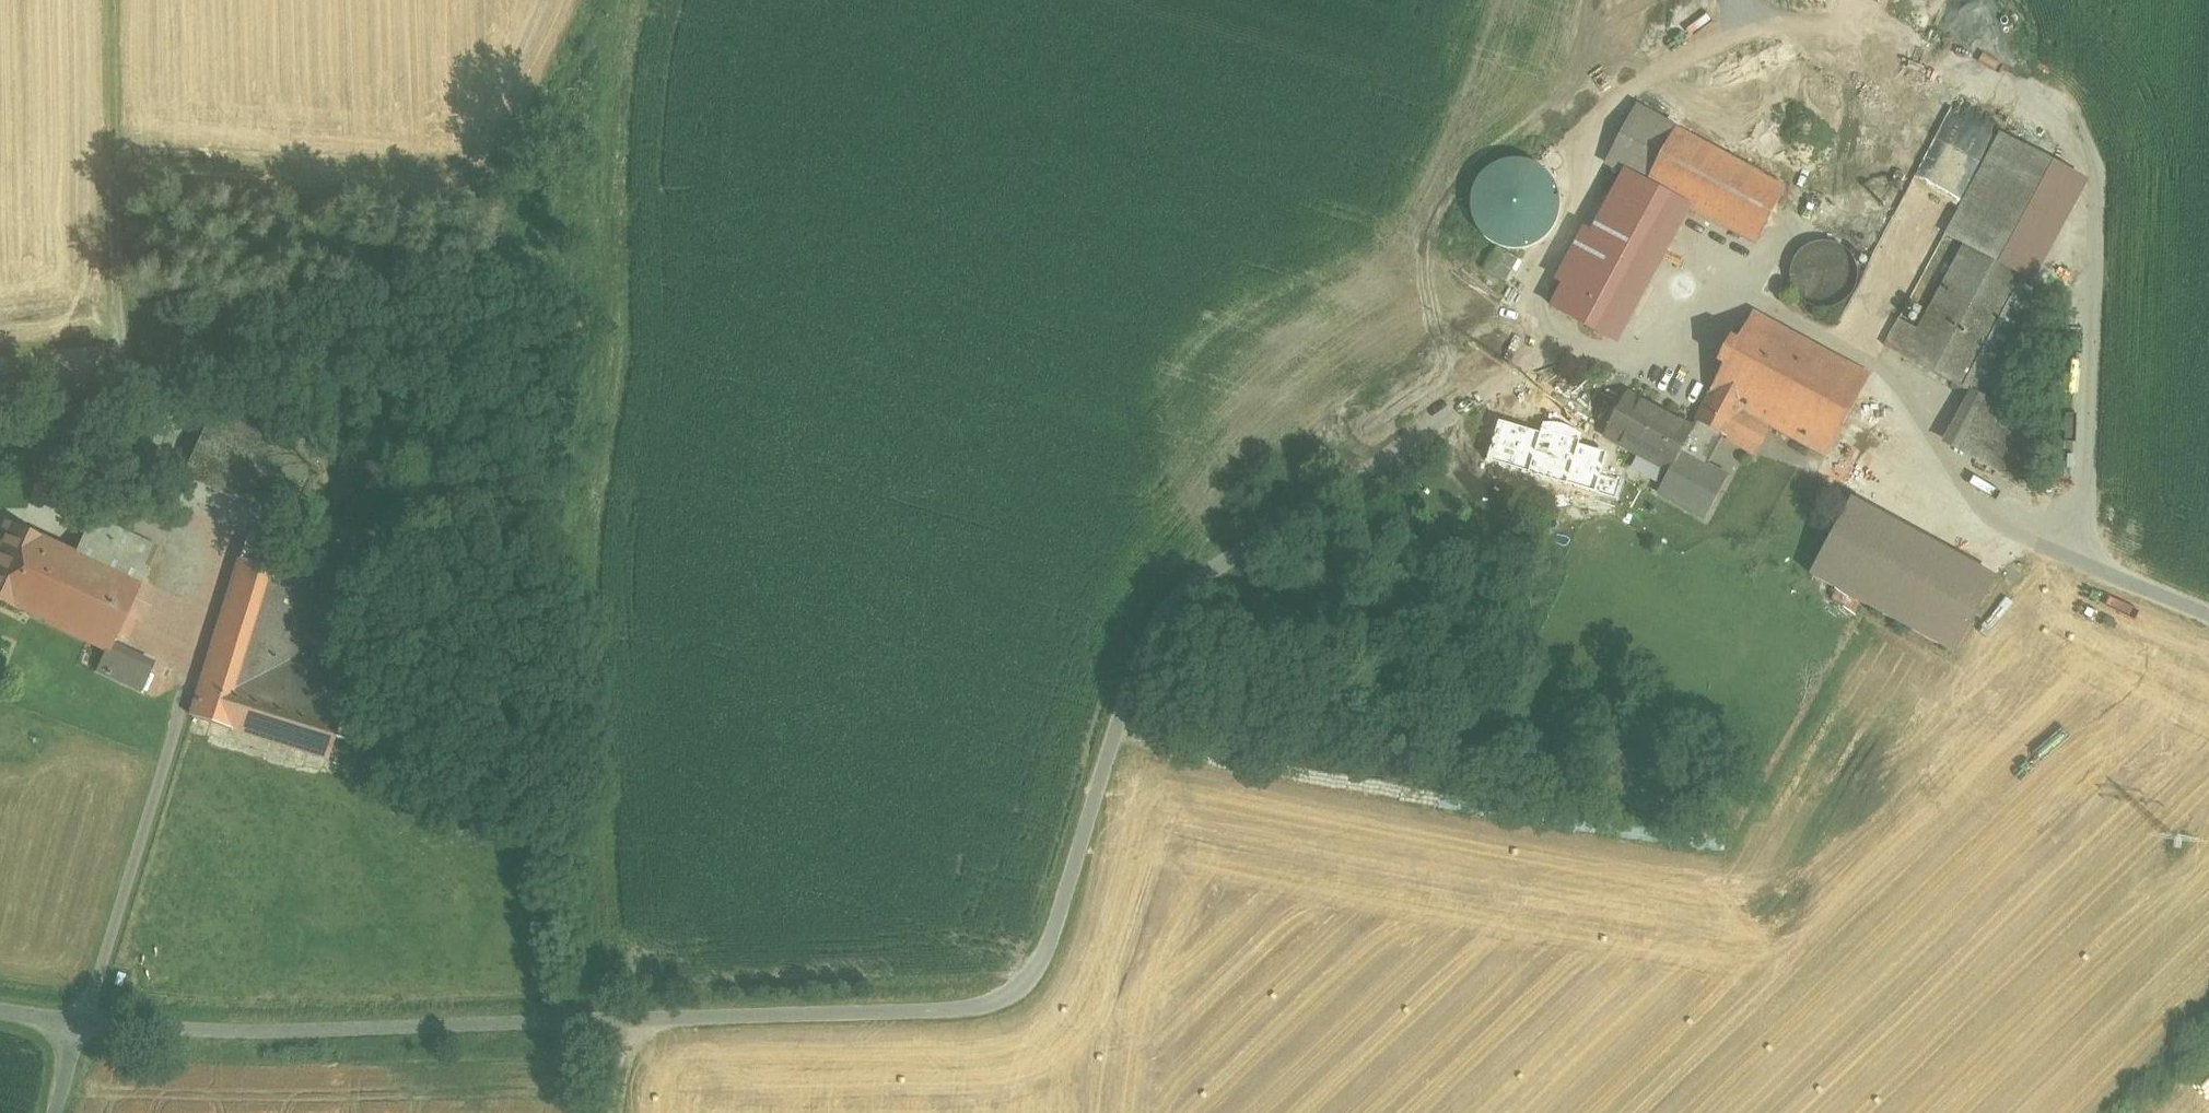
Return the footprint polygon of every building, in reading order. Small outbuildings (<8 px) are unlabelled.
[(1816,17),(1776,113),(1864,150),(1905,55),(1816,17)] [(1661,161),(1584,307),(1633,332),(1709,189),(1784,228),(1803,191),(1905,244),(1925,207),(1717,98),(1703,124),(1664,103),(1639,150),(1661,161)] [(2084,145),(2035,119),(1984,218),(2037,243),(2084,145)] [(1495,247),(1482,270),(1504,283),(1517,260),(1515,248),(1537,244),(1552,217),(1543,174),(1514,158),(1482,165),(1466,193),(1475,237),(1495,247)] [(1854,254),(1799,240),(1785,295),(1840,309),(1854,254)] [(2007,240),(1936,350),(2035,399),(2094,285),(2007,240)] [(1905,365),(1781,301),(1724,408),(1759,426),(1773,399),(1862,446),(1905,365)] [(1754,429),(1656,381),(1632,429),(1730,477),(1754,429)] [(1965,390),(1937,443),(1971,461),(1999,408),(1965,390)] [(1853,501),(1813,576),(1952,651),(1993,576),(1853,501)] [(47,543),(18,607),(107,648),(111,650),(113,645),(157,548),(91,518),(74,555),(47,543)] [(47,543),(8,525),(0,542),(0,599),(18,607),(47,543)] [(240,561),(192,716),(329,759),(354,677),(294,659),(317,585),(240,561)] [(111,650),(107,648),(98,670),(142,690),(154,663),(113,645),(111,650)]
